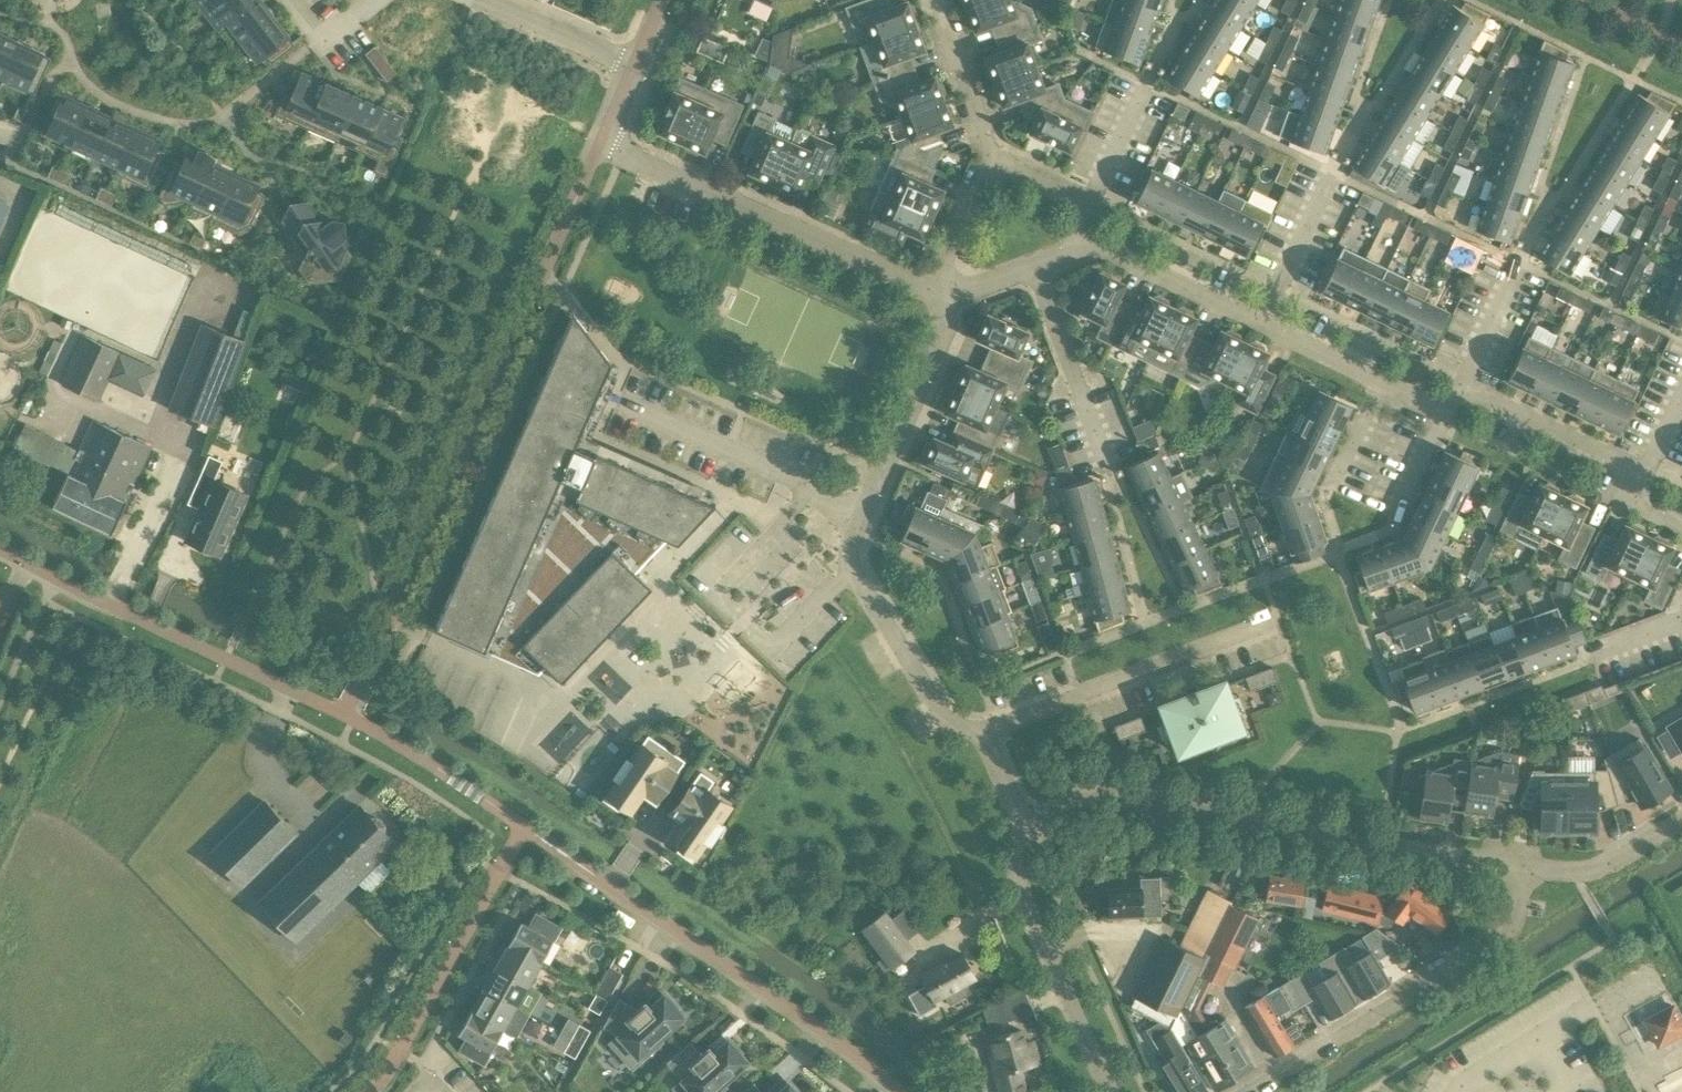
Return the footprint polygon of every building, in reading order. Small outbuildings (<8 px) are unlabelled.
[(205,10),(217,0),(197,0),(205,10)] [(205,10),(220,29),(228,23),(227,22),(256,0),(217,0),(205,10)] [(227,22),(228,23),(244,43),(275,19),(260,0),(256,0),(227,22)] [(776,10),(777,0),(755,0),(776,10)] [(916,26),(915,23),(918,17),(914,7),(908,4),(907,1),(880,11),(876,0),(869,0),(847,8),(854,24),(863,29),(868,43),(861,46),(916,26)] [(967,6),(968,10),(965,15),(969,25),(975,28),(976,31),(1003,21),(1007,34),(1035,23),(1030,8),(1016,2),(1013,4),(1012,0),(983,0),(967,6)] [(1105,21),(1149,36),(1157,11),(1126,0),(1112,0),(1105,21)] [(1157,11),(1161,0),(1126,0),(1157,11)] [(1248,0),(1216,0),(1211,8),(1241,26),(1255,4),(1248,0)] [(1281,11),(1290,15),(1297,0),(1286,0),(1281,11)] [(1336,15),(1369,26),(1378,1),(1376,0),(1341,0),(1336,15)] [(1439,30),(1469,48),(1490,14),(1465,2),(1460,10),(1453,6),(1439,30)] [(1314,7),(1305,3),(1297,19),(1306,23),(1314,7)] [(1072,26),(1079,11),(1070,7),(1064,22),(1072,26)] [(1241,26),(1211,8),(1197,30),(1227,49),(1241,26)] [(1336,15),(1327,39),(1361,51),(1369,26),(1336,15)] [(275,19),(244,43),(259,63),(268,57),(273,63),(296,46),(275,19)] [(1149,36),(1105,21),(1096,47),(1139,62),(1149,36)] [(1041,64),(1033,41),(1041,38),(1035,23),(1007,34),(1012,47),(985,57),(986,60),(984,66),(988,76),(993,79),(994,82),(1036,66),(1041,64)] [(917,29),(916,26),(861,46),(876,84),(903,73),(898,60),(925,50),(924,47),(927,42),(923,32),(917,29)] [(1274,26),(1266,42),(1274,46),(1282,30),(1274,26)] [(791,58),(793,29),(776,36),(776,41),(774,63),(774,64),(792,72),(808,65),(791,58)] [(1197,30),(1183,53),(1213,72),(1227,49),(1197,30)] [(1469,48),(1439,30),(1424,53),(1454,71),(1469,48)] [(3,80),(19,43),(0,34),(0,87),(3,80)] [(1282,50),(1291,54),(1299,38),(1290,34),(1282,50)] [(696,51),(723,63),(730,48),(703,36),(696,51)] [(756,54),(774,63),(776,41),(764,36),(756,54)] [(1327,39),(1318,64),(1352,76),(1361,51),(1327,39)] [(1544,40),(1531,78),(1564,90),(1573,64),(1566,61),(1569,52),(1544,40)] [(1274,46),(1266,42),(1258,59),(1266,63),(1274,46)] [(19,43),(3,80),(35,94),(51,58),(19,43)] [(1486,59),(1494,63),(1502,46),(1494,43),(1486,59)] [(398,73),(376,44),(365,52),(387,81),(398,73)] [(1291,54),(1282,50),(1274,67),(1283,71),(1291,54)] [(1213,72),(1183,53),(1168,77),(1198,96),(1213,72)] [(1454,71),(1424,53),(1411,75),(1441,93),(1454,71)] [(1352,76),(1318,64),(1310,89),(1343,101),(1352,76)] [(808,66),(793,72),(806,78),(812,76),(808,66)] [(1036,66),(994,82),(996,85),(993,90),(997,100),(1002,102),(1003,106),(1030,96),(1035,109),(1063,99),(1058,85),(1044,90),(1036,66)] [(1474,83),(1483,88),(1491,71),(1482,67),(1474,83)] [(903,73),(876,84),(881,99),(894,105),(898,104),(903,116),(944,101),(943,97),(945,92),(942,82),(936,79),(935,76),(908,86),(903,73)] [(299,83),(291,80),(275,115),(309,129),(328,85),(303,74),(299,83)] [(1250,74),(1242,91),(1251,95),(1259,78),(1250,74)] [(1441,93),(1411,75),(1397,97),(1427,116),(1441,93)] [(1499,75),(1491,92),(1499,96),(1507,79),(1499,75)] [(1564,90),(1531,78),(1522,104),(1555,115),(1564,90)] [(681,143),(705,90),(681,79),(658,133),(660,134),(663,140),(673,144),(678,142),(681,143)] [(1259,99),(1268,103),(1276,86),(1267,82),(1259,99)] [(1483,88),(1474,83),(1466,99),(1475,104),(1483,88)] [(356,97),(328,85),(309,129),(337,142),(356,97)] [(1251,95),(1242,91),(1239,89),(1231,107),(1243,112),(1251,95)] [(1343,101),(1310,89),(1301,114),(1334,126),(1343,101)] [(742,106),(705,90),(681,143),(685,144),(687,150),(697,154),(702,152),(705,154),(717,127),(730,133),(742,106)] [(1624,119),(1654,137),(1676,103),(1651,91),(1645,99),(1639,95),(1624,119)] [(1499,96),(1491,92),(1483,108),(1492,112),(1499,96)] [(55,117),(48,132),(73,144),(89,108),(57,93),(48,114),(55,117)] [(356,97),(337,142),(361,152),(381,108),(356,97)] [(1397,97),(1383,119),(1413,138),(1427,116),(1397,97)] [(1063,99),(1035,109),(1038,116),(1030,133),(1070,151),(1081,129),(1085,130),(1093,113),(1063,99)] [(903,116),(903,117),(889,122),(890,125),(888,128),(892,139),(897,141),(899,147),(896,155),(923,166),(931,148),(926,135),(953,125),(952,122),(954,117),(951,107),(945,104),(944,101),(903,116)] [(1190,108),(1178,103),(1172,115),(1184,120),(1190,108)] [(1522,104),(1513,128),(1546,140),(1555,115),(1522,104)] [(20,106),(14,118),(22,122),(27,110),(20,106)] [(97,155),(113,119),(89,108),(73,144),(97,155)] [(381,108),(361,152),(379,160),(374,172),(386,177),(399,147),(392,144),(403,117),(381,108)] [(114,119),(97,155),(120,166),(121,166),(138,130),(128,125),(131,117),(116,110),(113,118),(114,119)] [(1198,133),(1201,126),(1206,116),(1196,111),(1188,128),(1198,133)] [(797,129),(774,120),(759,113),(748,140),(761,146),(750,172),(753,174),(755,179),(765,184),(770,182),(774,183),(797,129)] [(1301,114),(1291,141),(1325,152),(1334,126),(1301,114)] [(1459,115),(1451,131),(1460,135),(1468,119),(1459,115)] [(1223,124),(1206,116),(1201,126),(1218,134),(1223,124)] [(1383,119),(1369,142),(1399,161),(1413,138),(1383,119)] [(1654,137),(1624,119),(1610,142),(1640,161),(1654,137)] [(1468,139),(1476,143),(1484,127),(1476,123),(1468,139)] [(797,128),(797,129),(774,183),(777,184),(779,190),(789,194),(794,192),(797,193),(803,179),(817,185),(834,146),(813,136),(812,132),(802,128),(798,129),(797,128)] [(1244,146),(1249,137),(1232,128),(1227,138),(1244,146)] [(1546,140),(1513,128),(1504,153),(1537,165),(1546,140)] [(120,166),(116,174),(149,189),(166,153),(157,149),(160,140),(138,130),(121,166),(120,166)] [(1460,135),(1451,131),(1443,148),(1452,152),(1460,135)] [(1266,145),(1249,137),(1244,146),(1261,155),(1266,145)] [(1476,143),(1468,139),(1460,156),(1468,160),(1476,143)] [(1369,142),(1354,166),(1349,174),(1361,181),(1366,174),(1384,185),(1399,161),(1369,142)] [(1640,161),(1610,142),(1596,164),(1626,183),(1640,161)] [(1288,155),(1271,147),(1266,157),(1283,165),(1288,155)] [(175,162),(160,196),(164,205),(184,202),(186,196),(194,200),(195,200),(212,164),(213,165),(215,159),(207,152),(200,151),(197,157),(189,154),(184,166),(175,162)] [(1504,153),(1495,178),(1529,190),(1537,165),(1504,153)] [(896,155),(880,191),(933,214),(934,211),(940,209),(944,199),(942,194),(944,190),(917,179),(923,166),(896,155)] [(1668,156),(1660,173),(1668,177),(1676,160),(1668,156)] [(1436,163),(1428,180),(1437,184),(1445,167),(1436,163)] [(194,200),(191,208),(216,219),(236,175),(213,165),(212,164),(195,200),(194,200)] [(1626,183),(1596,164),(1582,186),(1612,205),(1626,183)] [(54,165),(49,177),(56,180),(62,169),(54,165)] [(62,169),(56,180),(64,184),(70,172),(62,169)] [(1159,213),(1175,181),(1152,170),(1137,202),(1159,213)] [(1452,171),(1444,188),(1453,192),(1461,175),(1452,171)] [(1668,177),(1660,173),(1652,189),(1661,193),(1668,177)] [(236,175),(216,219),(239,230),(251,226),(265,195),(256,191),(259,186),(236,175)] [(1495,178),(1486,203),(1520,215),(1529,190),(1495,178)] [(1429,197),(1436,185),(1427,180),(1420,193),(1429,197)] [(1196,191),(1175,181),(1159,213),(1181,223),(1196,191)] [(1677,181),(1669,197),(1678,201),(1681,192),(1681,183),(1677,181)] [(1582,186),(1568,209),(1599,227),(1612,205),(1582,186)] [(102,187),(96,199),(104,202),(110,191),(102,187)] [(1453,192),(1444,188),(1437,204),(1445,208),(1453,192)] [(1219,202),(1218,201),(1202,233),(1224,244),(1245,200),(1224,190),(1219,202)] [(110,191),(104,202),(112,206),(118,194),(110,191)] [(880,191),(870,214),(863,228),(901,245),(907,232),(923,238),(924,235),(930,233),(934,223),(932,218),(933,214),(880,191)] [(1196,191),(1181,223),(1202,233),(1218,201),(1196,191)] [(1369,209),(1375,198),(1363,192),(1357,204),(1369,209)] [(840,204),(824,196),(817,212),(833,219),(840,204)] [(1273,214),(1245,200),(1224,244),(1247,255),(1261,224),(1267,227),(1273,214)] [(1383,222),(1387,215),(1392,205),(1382,200),(1374,217),(1383,222)] [(8,205),(0,201),(0,221),(8,205)] [(1520,215),(1486,203),(1477,230),(1510,241),(1520,215)] [(289,213),(285,220),(295,234),(302,233),(311,245),(307,254),(311,261),(306,272),(311,280),(340,277),(350,256),(339,240),(344,237),(343,232),(342,224),(338,223),(334,222),(326,228),(309,204),(301,204),(301,205),(293,205),(292,206),(289,213)] [(1645,204),(1637,220),(1646,225),(1653,208),(1645,204)] [(1408,213),(1392,205),(1387,215),(1404,223),(1408,213)] [(1568,209),(1554,232),(1584,250),(1599,227),(1568,209)] [(1662,212),(1654,228),(1662,233),(1670,216),(1662,212)] [(1430,236),(1434,226),(1418,218),(1413,228),(1430,236)] [(1646,225),(1637,220),(1629,237),(1638,241),(1646,225)] [(1451,234),(1434,226),(1430,236),(1447,244),(1451,234)] [(1662,233),(1654,228),(1646,245),(1654,249),(1662,233)] [(1584,250),(1554,232),(1539,255),(1569,274),(1584,250)] [(194,235),(191,242),(203,248),(206,240),(194,235)] [(1343,247),(1338,259),(1322,291),(1345,302),(1366,258),(1343,247)] [(1614,269),(1622,273),(1630,256),(1622,252),(1614,269)] [(1388,268),(1366,258),(1345,302),(1367,312),(1388,268)] [(1638,260),(1631,276),(1639,281),(1647,265),(1638,260)] [(1672,293),(1681,296),(1681,267),(1672,293)] [(1409,279),(1388,268),(1367,312),(1388,322),(1409,279)] [(1604,280),(1616,286),(1622,274),(1610,269),(1604,280)] [(1098,336),(1112,343),(1125,316),(1112,310),(1125,284),(1101,272),(1095,284),(1090,286),(1085,295),(1087,301),(1081,312),(1104,323),(1098,336)] [(1639,281),(1631,276),(1623,293),(1631,297),(1639,281)] [(1431,289),(1409,279),(1388,322),(1410,333),(1425,301),(1431,289)] [(1572,304),(1577,294),(1560,286),(1556,296),(1572,304)] [(1672,293),(1663,319),(1681,326),(1681,296),(1672,293)] [(1594,303),(1577,294),(1572,304),(1589,312),(1594,303)] [(1137,322),(1125,316),(1112,343),(1148,360),(1173,307),(1170,306),(1168,300),(1158,296),(1153,297),(1150,296),(1137,322)] [(1448,312),(1425,301),(1410,333),(1432,344),(1448,312)] [(1176,309),(1173,307),(1148,360),(1184,377),(1197,351),(1184,345),(1197,319),(1194,317),(1192,312),(1182,307),(1176,309)] [(1615,325),(1620,315),(1603,307),(1599,317),(1615,325)] [(998,363),(1025,375),(1031,361),(1018,356),(1028,332),(1017,327),(1015,322),(1005,317),(999,320),(988,314),(977,339),(1003,351),(998,363)] [(1637,323),(1620,315),(1615,325),(1632,333),(1637,323)] [(610,367),(572,318),(436,629),(539,674),(546,666),(562,682),(652,588),(635,572),(668,539),(678,543),(716,504),(596,452),(594,456),(575,447),(610,367)] [(246,341),(203,324),(170,409),(213,426),(246,341)] [(1659,333),(1641,325),(1637,335),(1654,343),(1659,333)] [(1197,351),(1184,377),(1199,384),(1213,380),(1214,376),(1226,382),(1245,342),(1242,340),(1240,335),(1230,330),(1224,332),(1221,331),(1209,357),(1197,351)] [(98,401),(121,353),(85,336),(62,384),(98,401)] [(1531,391),(1552,347),(1529,336),(1508,380),(1531,391)] [(1245,342),(1226,382),(1242,389),(1235,402),(1256,412),(1275,374),(1262,367),(1269,353),(1266,352),(1263,346),(1254,341),(1248,343),(1245,342)] [(1573,357),(1552,347),(1531,391),(1552,401),(1573,357)] [(1595,368),(1573,357),(1552,401),(1574,412),(1595,368)] [(1025,375),(998,363),(992,376),(966,364),(959,370),(955,379),(957,385),(956,388),(996,406),(1006,384),(1019,389),(1025,375)] [(1595,368),(1574,412),(1597,423),(1617,378),(1595,368)] [(1048,371),(1044,380),(1054,385),(1058,376),(1048,371)] [(1617,378),(1597,423),(1618,433),(1639,389),(1617,378)] [(1272,396),(1282,401),(1290,384),(1280,379),(1272,396)] [(1044,383),(1039,394),(1048,399),(1053,387),(1044,383)] [(971,424),(966,436),(993,448),(1009,411),(996,406),(956,388),(954,391),(949,394),(944,403),(946,409),(945,412),(971,424)] [(1308,413),(1340,429),(1351,406),(1319,391),(1308,413)] [(1272,396),(1264,412),(1273,417),(1282,401),(1272,396)] [(1299,409),(1289,430),(1330,450),(1340,429),(1308,413),(1299,409)] [(1253,419),(1245,436),(1255,441),(1263,424),(1253,419)] [(112,534),(152,447),(94,421),(78,451),(27,424),(14,447),(68,475),(54,506),(112,534)] [(1182,429),(1165,421),(1160,432),(1176,440),(1182,429)] [(1289,430),(1288,431),(1278,452),(1320,472),(1330,450),(1289,430)] [(1159,447),(1155,434),(1142,439),(1146,452),(1159,447)] [(993,448),(966,436),(960,449),(934,437),(933,441),(927,443),(923,452),(925,458),(923,462),(976,486),(993,448)] [(1255,441),(1245,436),(1236,455),(1245,460),(1255,441)] [(1056,469),(1069,464),(1061,442),(1048,447),(1056,469)] [(1230,467),(1236,453),(1223,447),(1216,461),(1218,463),(1230,467)] [(1446,452),(1435,473),(1467,489),(1482,459),(1463,450),(1459,458),(1446,452)] [(1139,492),(1171,477),(1159,452),(1127,467),(1139,492)] [(1320,472),(1278,452),(1259,491),(1271,491),(1309,493),(1320,472)] [(222,558),(249,495),(215,480),(223,461),(209,455),(188,504),(198,508),(184,541),(222,558)] [(1216,461),(1202,455),(1197,463),(1214,471),(1218,463),(1216,461)] [(1060,489),(1073,485),(1072,481),(1073,481),(1068,466),(1056,471),(1060,489)] [(1435,473),(1425,495),(1457,510),(1467,489),(1435,473)] [(1171,477),(1139,492),(1151,516),(1182,501),(1171,477)] [(1068,516),(1102,506),(1095,479),(1073,485),(1060,489),(1068,516)] [(1543,485),(1540,484),(1527,510),(1514,503),(1501,530),(1538,548),(1544,535),(1563,495),(1560,493),(1558,488),(1548,483),(1543,485)] [(1503,486),(1495,502),(1505,507),(1512,491),(1503,486)] [(947,499),(928,490),(920,509),(908,503),(899,522),(908,526),(902,540),(925,550),(939,517),(944,507),(947,499)] [(1232,507),(1227,490),(1218,493),(1223,510),(1232,507)] [(1317,516),(1309,493),(1271,491),(1284,528),(1317,516)] [(1000,503),(981,495),(976,505),(996,513),(1000,503)] [(1457,510),(1425,495),(1415,516),(1446,532),(1457,510)] [(1566,496),(1563,495),(1544,535),(1566,546),(1560,558),(1575,565),(1587,539),(1574,532),(1587,506),(1584,505),(1582,499),(1572,495),(1566,496)] [(1182,501),(1151,516),(1162,540),(1194,525),(1182,501)] [(1505,507),(1495,502),(1486,520),(1496,525),(1505,507)] [(1020,512),(1000,503),(996,513),(1016,522),(1020,512)] [(1109,532),(1102,506),(1068,516),(1075,541),(1109,532)] [(984,525),(944,507),(939,517),(925,550),(947,559),(975,533),(984,525)] [(1230,531),(1240,527),(1234,510),(1223,514),(1230,531)] [(1252,539),(1262,535),(1255,515),(1244,519),(1252,539)] [(1325,540),(1317,516),(1284,528),(1296,562),(1325,552),(1321,541),(1325,540)] [(1446,532),(1415,516),(1404,539),(1429,567),(1446,532)] [(1036,544),(1046,525),(1031,518),(1021,537),(1036,544)] [(1629,526),(1626,525),(1613,551),(1600,544),(1587,571),(1601,578),(1608,565),(1630,576),(1649,536),(1646,535),(1644,529),(1634,524),(1629,526)] [(1194,525),(1162,540),(1174,564),(1205,549),(1194,525)] [(1116,558),(1109,532),(1075,541),(1081,567),(1116,558)] [(1480,548),(1490,553),(1498,537),(1488,532),(1480,548)] [(980,547),(975,533),(947,559),(956,582),(997,565),(1001,564),(992,542),(980,547)] [(1269,553),(1262,535),(1252,539),(1258,556),(1269,553)] [(1649,536),(1630,576),(1652,587),(1646,600),(1660,607),(1673,580),(1660,574),(1673,548),(1670,546),(1668,540),(1658,536),(1652,538),(1649,536)] [(1429,567),(1404,539),(1380,547),(1392,581),(1429,567)] [(1392,581),(1380,547),(1357,555),(1362,569),(1354,572),(1360,592),(1392,581)] [(1490,553),(1480,548),(1470,569),(1480,573),(1490,553)] [(1223,585),(1205,549),(1174,564),(1186,589),(1193,586),(1197,595),(1223,585)] [(1052,550),(1032,556),(1041,580),(1055,576),(1053,566),(1056,565),(1052,550)] [(1081,567),(1086,582),(1073,585),(1076,595),(1088,592),(1088,593),(1123,583),(1116,558),(1081,567)] [(1022,581),(1032,577),(1025,560),(1015,564),(1022,581)] [(997,565),(956,582),(964,604),(1006,588),(997,565)] [(1525,591),(1535,587),(1529,570),(1519,574),(1525,591)] [(1515,595),(1525,591),(1519,574),(1509,577),(1515,595)] [(1039,595),(1032,577),(1022,581),(1029,599),(1039,595)] [(1130,610),(1123,583),(1088,593),(1099,632),(1125,621),(1122,612),(1130,610)] [(1558,584),(1556,594),(1569,597),(1572,586),(1558,584)] [(1006,589),(1006,588),(964,604),(973,626),(1006,613),(1012,611),(1004,590),(1006,589)] [(1503,598),(1499,588),(1481,595),(1485,605),(1503,598)] [(1556,594),(1549,593),(1555,608),(1558,607),(1571,601),(1569,597),(1556,594)] [(1401,606),(1404,617),(1426,609),(1422,599),(1401,606)] [(1471,599),(1452,606),(1456,616),(1475,609),(1471,599)] [(1031,604),(1037,621),(1047,617),(1041,600),(1031,604)] [(1404,617),(1401,606),(1385,612),(1388,622),(1404,617)] [(1452,606),(1449,607),(1437,611),(1441,622),(1456,616),(1452,606)] [(1575,652),(1572,646),(1586,641),(1576,614),(1562,619),(1558,607),(1555,608),(1534,615),(1551,661),(1575,652)] [(1006,613),(973,626),(982,650),(997,644),(1000,653),(1019,646),(1006,613)] [(1427,615),(1409,622),(1413,632),(1430,625),(1427,615)] [(1551,661),(1534,615),(1511,624),(1516,636),(1515,637),(1528,670),(1551,661)] [(1413,632),(1409,622),(1391,628),(1395,638),(1413,632)] [(1493,645),(1494,644),(1490,633),(1466,642),(1483,686),(1505,678),(1493,645)] [(1515,637),(1494,644),(1493,645),(1505,678),(1528,670),(1515,637)] [(1483,686),(1466,642),(1445,650),(1461,694),(1483,686)] [(1461,694),(1445,650),(1445,649),(1422,657),(1423,659),(1439,703),(1461,694)] [(1399,668),(1403,678),(1394,681),(1401,700),(1410,697),(1415,711),(1439,703),(1423,659),(1399,668)] [(1273,667),(1246,677),(1252,691),(1279,681),(1273,667)] [(1161,705),(1168,721),(1159,725),(1166,741),(1174,738),(1180,754),(1243,731),(1224,681),(1161,705)] [(1569,708),(1568,697),(1549,704),(1548,716),(1569,708)] [(1147,730),(1142,716),(1115,726),(1120,741),(1147,730)] [(1668,727),(1681,750),(1681,718),(1668,727)] [(647,791),(659,800),(679,772),(678,772),(686,761),(649,735),(631,761),(627,759),(614,777),(618,780),(604,800),(618,809),(621,806),(631,813),(647,791)] [(1604,759),(1607,770),(1616,805),(1639,799),(1643,805),(1669,789),(1639,738),(1604,759)] [(612,741),(608,746),(615,753),(619,748),(612,741)] [(1473,761),(1466,811),(1492,815),(1494,796),(1513,798),(1519,754),(1499,751),(1474,761),(1473,761)] [(1595,768),(1595,756),(1570,757),(1571,769),(1595,768)] [(1466,811),(1473,761),(1454,758),(1454,763),(1434,771),(1427,770),(1427,773),(1427,774),(1420,777),(1425,788),(1420,818),(1446,822),(1448,809),(1466,811)] [(1543,831),(1569,831),(1569,772),(1544,772),(1544,770),(1533,770),(1519,804),(1543,814),(1543,831)] [(1594,772),(1569,772),(1569,831),(1595,831),(1595,811),(1616,805),(1607,770),(1594,770),(1594,772)] [(709,790),(715,781),(701,771),(674,810),(686,819),(671,841),(681,847),(678,851),(693,861),(695,857),(696,858),(707,842),(711,844),(724,826),(720,823),(732,806),(709,790)] [(579,788),(576,793),(585,798),(588,793),(579,788)] [(243,886),(297,834),(265,801),(211,853),(243,886)] [(360,806),(259,904),(298,941),(397,845),(385,832),(385,825),(378,817),(371,817),(360,806)] [(1305,907),(1307,896),(1302,895),(1304,881),(1272,876),(1267,900),(1305,907)] [(1110,918),(1162,916),(1160,877),(1141,878),(1141,888),(1109,889),(1110,918)] [(1329,885),(1326,899),(1323,910),(1324,911),(1377,923),(1386,911),(1403,922),(1410,913),(1437,932),(1449,914),(1438,904),(1441,899),(1433,893),(1429,898),(1408,883),(1395,900),(1329,885)] [(1204,958),(1232,905),(1233,902),(1217,895),(1190,949),(1166,939),(1132,1008),(1158,1022),(1168,1027),(1180,1007),(1204,958)] [(1232,905),(1204,958),(1205,958),(1208,953),(1234,967),(1259,919),(1232,905)] [(903,910),(890,919),(885,912),(864,929),(893,967),(915,951),(906,940),(919,931),(903,910)] [(509,945),(541,963),(561,928),(537,914),(530,926),(522,922),(509,945)] [(1345,946),(1333,954),(1360,999),(1390,982),(1377,961),(1402,946),(1376,928),(1362,936),(1371,951),(1354,961),(1345,946)] [(541,963),(509,945),(497,967),(529,985),(541,963)] [(1302,972),(1291,979),(1306,1004),(1316,997),(1329,1018),(1360,999),(1333,954),(1319,962),(1328,977),(1311,987),(1302,972)] [(972,992),(967,983),(977,977),(964,955),(942,967),(940,963),(921,974),(935,1001),(945,995),(950,1004),(972,992)] [(597,994),(608,1000),(623,973),(610,966),(595,993),(597,994)] [(529,985),(497,967),(484,989),(517,1007),(529,985)] [(1291,979),(1246,1007),(1277,1057),(1295,1046),(1276,1015),(1281,1012),(1275,1002),(1284,997),(1293,1012),(1306,1004),(1291,979)] [(517,1007),(484,989),(472,1011),(504,1029),(517,1007)] [(608,1000),(597,994),(589,1008),(600,1014),(608,1000)] [(619,999),(604,1027),(619,1036),(611,1044),(633,1068),(663,1042),(660,1039),(685,1017),(665,994),(650,1008),(646,1003),(638,1009),(619,999)] [(1014,996),(987,1009),(991,1026),(1020,1019),(1014,996)] [(1660,1045),(1681,1033),(1681,1020),(1674,1005),(1646,1020),(1660,1045)] [(1168,1027),(1185,1045),(1215,1091),(1217,1091),(1235,1081),(1217,1049),(1201,1059),(1190,1040),(1198,1035),(1180,1007),(1168,1027)] [(504,1029),(472,1011),(459,1034),(468,1038),(461,1050),(485,1064),(504,1029)] [(569,1018),(562,1032),(584,1044),(591,1031),(569,1018)] [(1198,1036),(1198,1035),(1190,1040),(1201,1059),(1217,1049),(1235,1081),(1256,1068),(1226,1019),(1198,1036)] [(1170,1075),(1168,1076),(1178,1091),(1209,1091),(1191,1063),(1190,1064),(1180,1048),(1185,1045),(1168,1027),(1158,1022),(1149,1028),(1167,1059),(1162,1062),(1170,1075)] [(1023,1069),(1042,1065),(1038,1043),(1030,1045),(1028,1031),(1006,1035),(1005,1029),(993,1031),(1002,1069),(999,1070),(1003,1089),(1002,1089),(1002,1091),(1027,1091),(1023,1069)] [(584,1044),(562,1032),(554,1046),(576,1058),(584,1044)] [(726,1087),(724,1084),(749,1061),(729,1039),(714,1053),(709,1048),(702,1054),(691,1042),(667,1063),(683,1081),(674,1088),(678,1091),(720,1091),(726,1087)] [(754,1083),(745,1091),(762,1091),(754,1083)] [(790,1083),(779,1091),(798,1091),(790,1083)]
